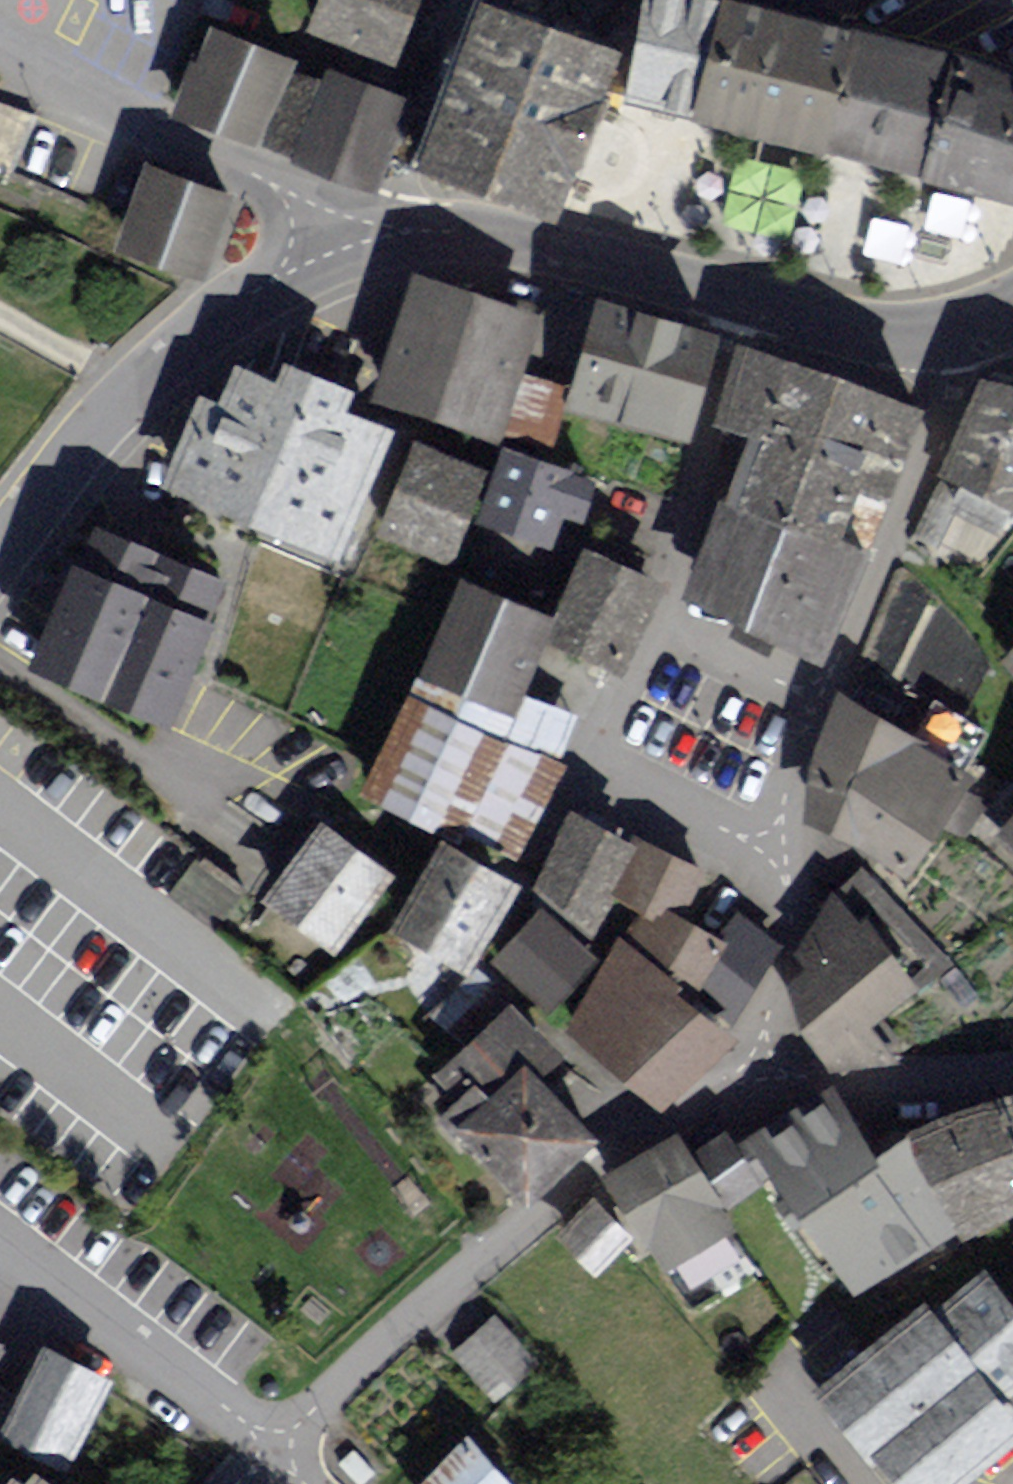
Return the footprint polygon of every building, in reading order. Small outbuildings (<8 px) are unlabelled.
[(309,32),(407,69),(434,0),(321,0),(309,32)] [(502,0),(485,0),(425,169),(582,224),(628,96),(643,49),(587,30),(502,0)] [(748,0),(666,0),(635,98),(717,117),(748,0)] [(752,0),(748,0),(717,117),(944,183),(976,53),(752,0)] [(308,65),(209,29),(177,117),(276,153),(308,65)] [(976,53),(944,183),(1012,204),(1012,69),(976,53)] [(421,103),(334,72),(300,165),(387,196),(421,103)] [(0,114),(0,171),(20,177),(37,127),(0,114)] [(130,257),(214,283),(238,205),(153,179),(130,257)] [(549,323),(423,278),(380,401),(505,446),(549,323)] [(720,316),(596,285),(567,396),(692,428),(720,316)] [(925,397),(742,332),(712,421),(748,433),(898,483),(925,397)] [(365,364),(297,340),(252,453),(318,477),(350,403),(365,364)] [(947,482),(1012,512),(1012,388),(987,383),(947,482)] [(416,427),(350,403),(318,477),(305,507),(373,533),(416,427)] [(898,483),(748,433),(732,491),(868,539),(898,483)] [(495,474),(426,446),(389,540),(460,569),(495,474)] [(612,483),(516,452),(492,526),(560,550),(569,523),(595,530),(612,483)] [(868,539),(732,491),(722,489),(687,589),(823,648),(868,539)] [(87,551),(12,645),(92,700),(109,666),(216,693),(244,582),(130,554),(126,564),(87,551)] [(669,583),(596,554),(561,643),(633,672),(669,583)] [(566,623),(474,584),(434,678),(526,717),(566,623)] [(508,846),(549,760),(412,692),(368,784),(508,846)] [(851,699),(809,786),(856,808),(841,841),(925,882),(958,839),(968,844),(993,807),(982,802),(990,786),(947,762),(953,751),(851,699)] [(714,878),(583,819),(549,891),(596,928),(612,905),(688,931),(714,878)] [(331,829),(274,910),(344,966),(404,881),(331,829)] [(454,842),(408,930),(480,978),(537,888),(454,842)] [(815,977),(796,989),(862,1080),(873,1083),(906,1062),(886,1032),(946,994),(868,882),(803,955),(815,977)] [(542,1005),(586,958),(543,917),(501,961),(542,1005)] [(572,1033),(671,1114),(730,1043),(631,962),(572,1033)] [(606,1143),(536,1072),(472,1134),(541,1205),(606,1143)] [(822,1078),(739,1121),(868,1303),(971,1244),(919,1133),(885,1149),(822,1078)] [(928,1134),(978,1246),(1012,1227),(1012,1108),(928,1134)] [(686,1140),(611,1184),(688,1293),(763,1253),(686,1140)] [(598,1203),(561,1240),(602,1280),(639,1243),(598,1203)] [(861,1349),(913,1412),(931,1397),(977,1447),(1012,1415),(1012,1293),(1002,1281),(942,1325),(912,1293),(880,1317),(887,1331),(861,1349)] [(494,1320),(452,1360),(497,1408),(540,1367),(494,1320)] [(0,1344),(0,1368),(9,1349),(0,1344)] [(124,1391),(56,1353),(10,1443),(81,1476),(124,1391)] [(475,1442),(433,1483),(516,1483),(475,1442)]
